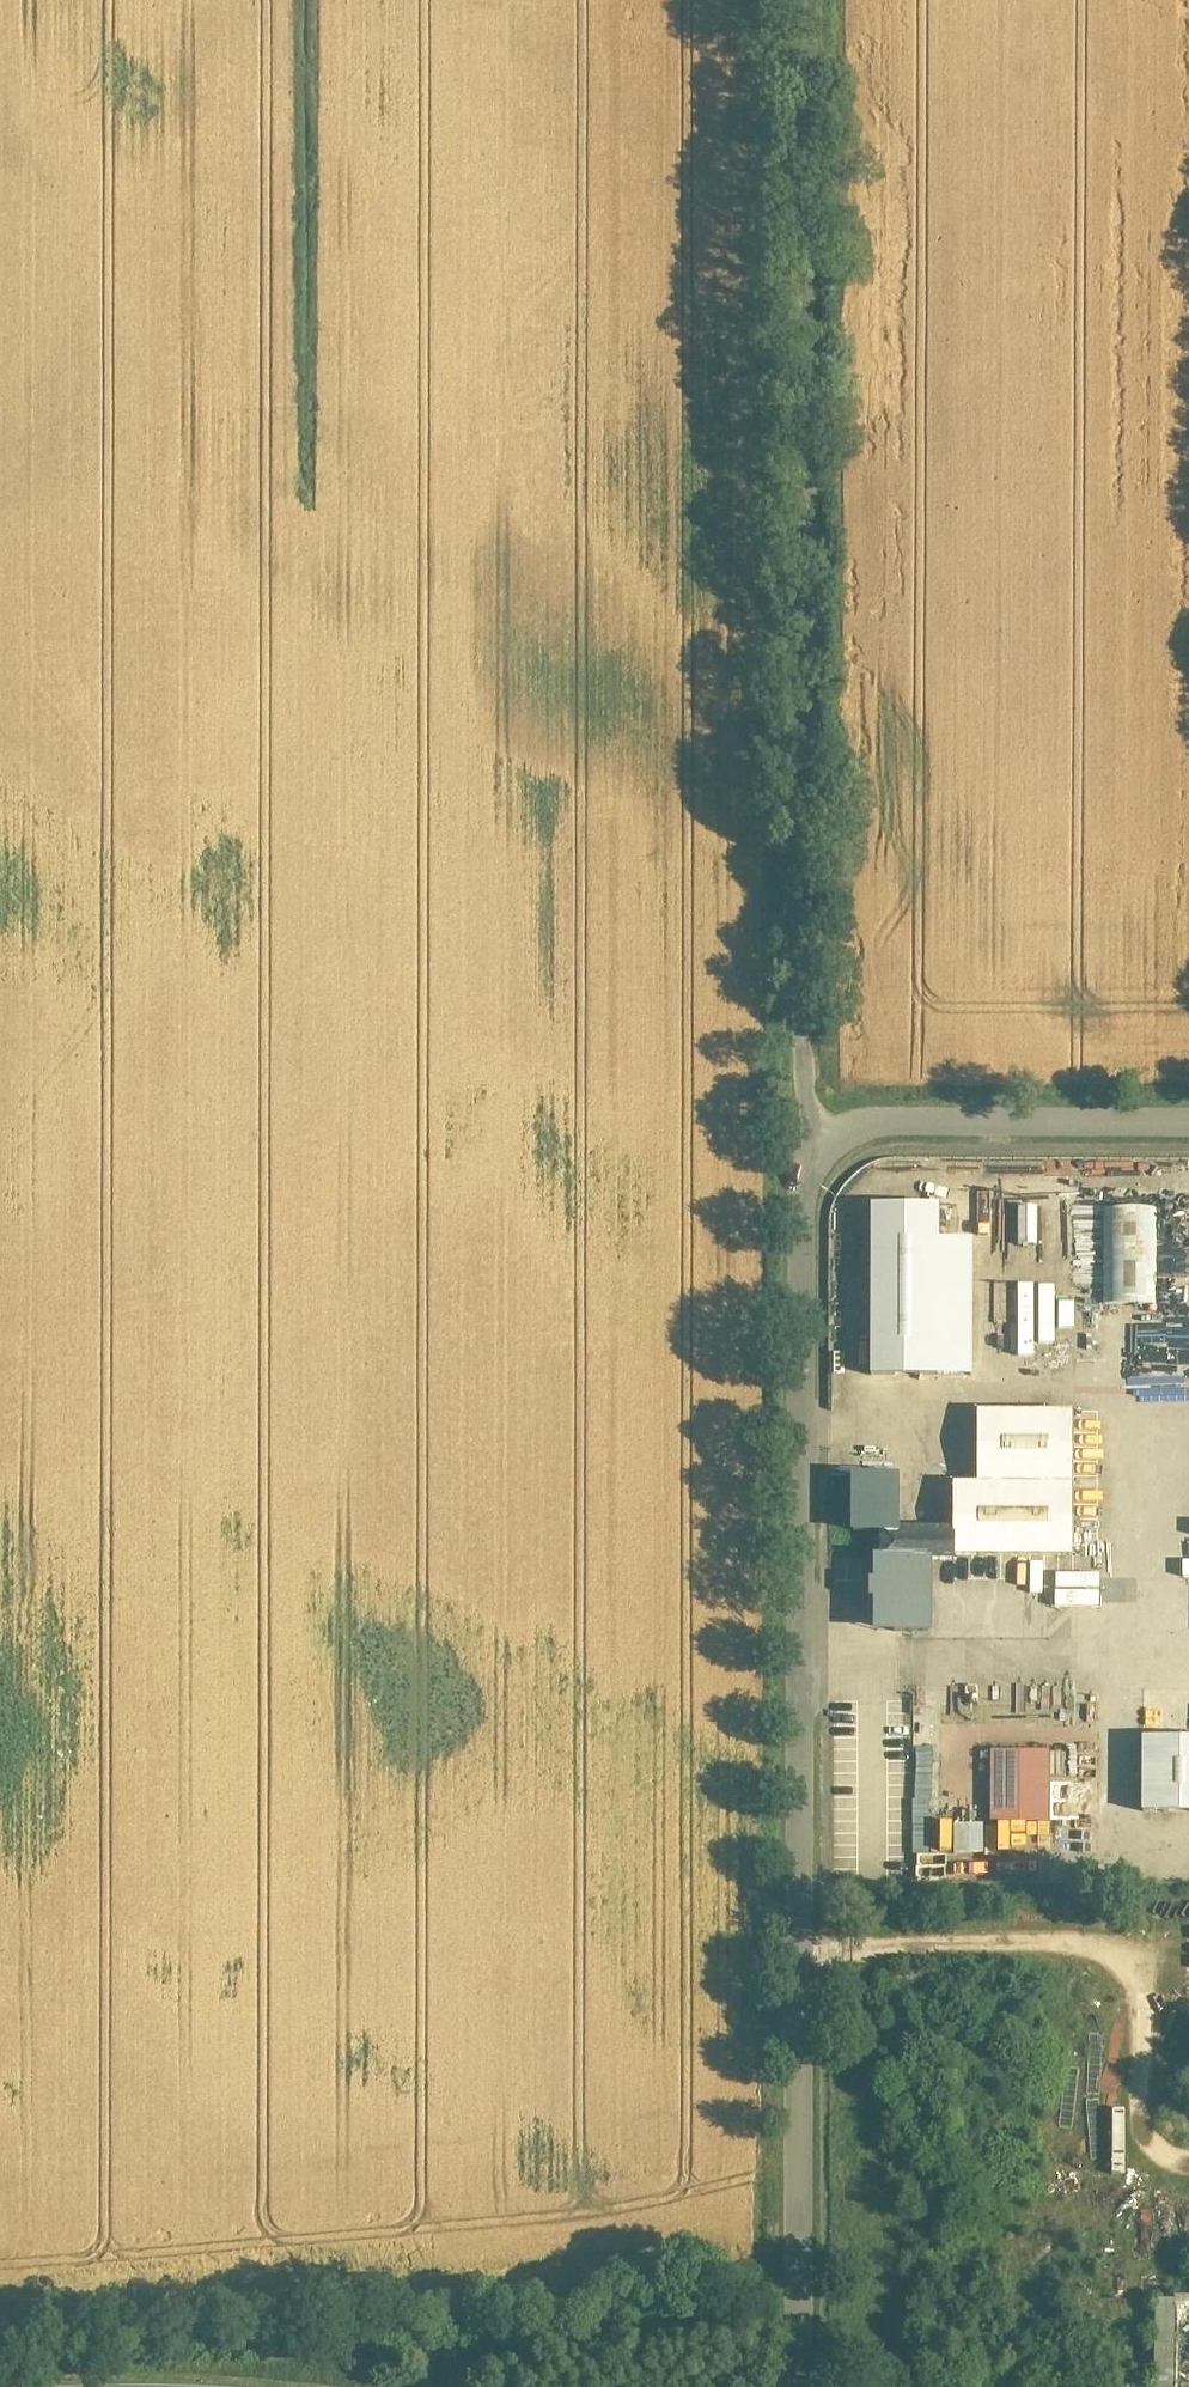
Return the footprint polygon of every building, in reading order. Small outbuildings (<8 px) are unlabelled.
[(1136,1196),(1082,1200),(1091,1312),(1145,1308),(1136,1196)] [(855,1206),(859,1375),(928,1373),(923,1205),(855,1206)] [(1070,1339),(1068,1309),(1024,1311),(1025,1341),(1070,1339)] [(866,1524),(867,1556),(1068,1553),(1065,1414),(963,1415),(965,1483),(937,1483),(938,1523),(866,1524)] [(916,1633),(916,1599),(851,1600),(852,1634),(916,1633)] [(1116,1734),(1116,1809),(1188,1809),(1188,1734),(1116,1734)] [(1034,1748),(976,1752),(980,1826),(1039,1822),(1034,1748)] [(1151,2296),(1151,2386),(1188,2386),(1188,2296),(1151,2296)]
